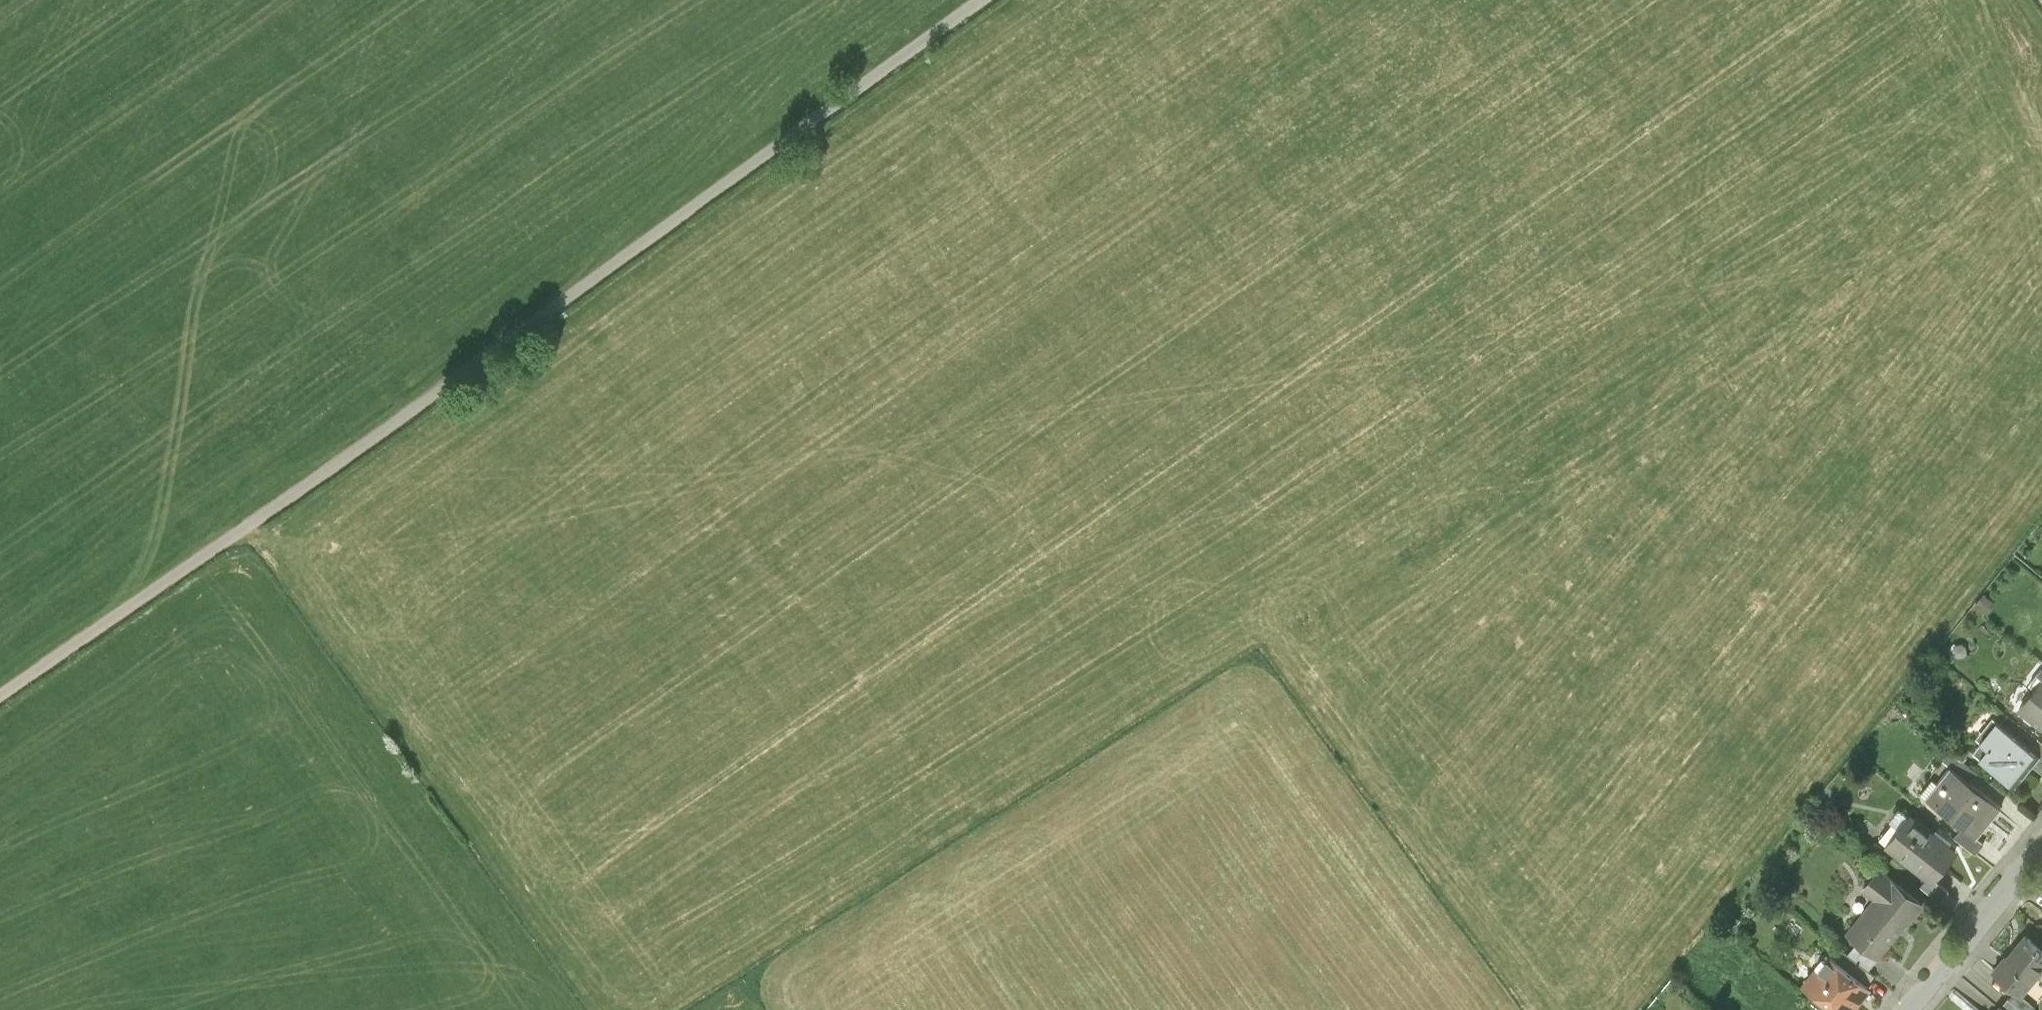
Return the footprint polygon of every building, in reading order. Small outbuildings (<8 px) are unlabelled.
[(1976,607),(1989,618),(1999,606),(1986,596),(1976,607)] [(2021,707),(2041,725),(2041,682),(2021,707)] [(1998,719),(1982,739),(1990,745),(1980,757),(2016,786),(2033,766),(2041,755),(2032,747),(1998,719)] [(2039,738),(2032,747),(2041,755),(2041,740),(2039,738)] [(1944,759),(1951,765),(1970,780),(1978,771),(1952,750),(1944,759)] [(2033,766),(2041,774),(2041,755),(2033,766)] [(1970,780),(1951,765),(1927,795),(1964,825),(1977,835),(2001,805),(1970,780)] [(1887,842),(1928,875),(1934,880),(1959,849),(1912,811),(1887,842)] [(1984,841),(1977,835),(1964,825),(1956,833),(1977,850),(1984,841)] [(1924,904),(1880,868),(1864,888),(1876,897),(1847,932),(1859,942),(1879,959),(1924,904)] [(1934,880),(1928,875),(1921,885),(1940,900),(1948,890),(1934,880)] [(1724,925),(1732,932),(1741,920),(1733,913),(1724,925)] [(2025,932),(1994,971),(2016,989),(2023,995),(2041,971),(2041,946),(2025,932)] [(1870,971),(1879,959),(1859,942),(1849,955),(1870,971)] [(1870,971),(1849,955),(1843,950),(1835,959),(1867,984),(1874,974),(1870,971)] [(1835,959),(1828,953),(1803,984),(1836,1009),(1854,1009),(1872,988),(1867,984),(1835,959)] [(2009,997),(2025,1009),(2035,1009),(2036,1006),(2023,995),(2016,989),(2009,997)] [(2009,1009),(2025,1009),(2009,997),(2003,1004),(2009,1009)]
